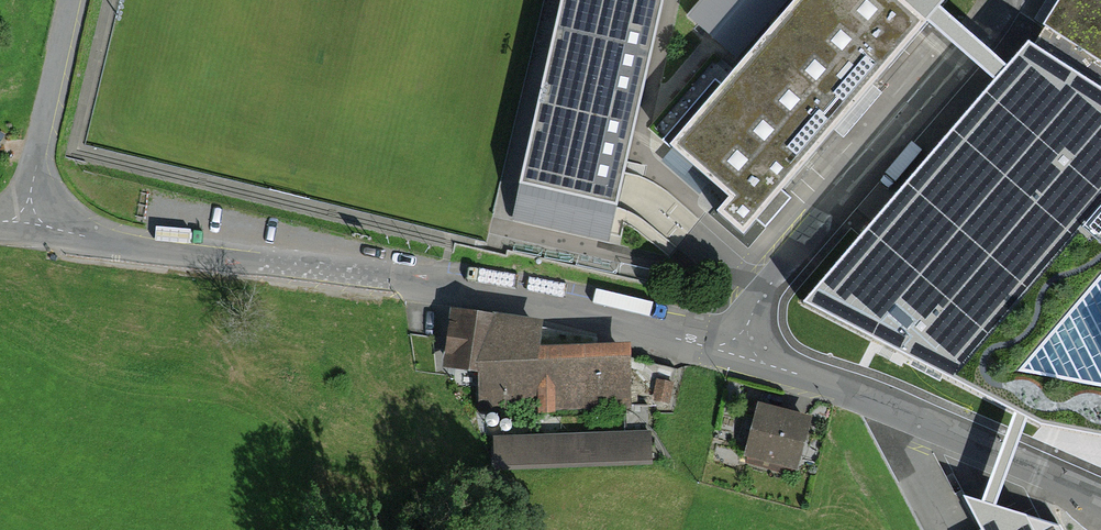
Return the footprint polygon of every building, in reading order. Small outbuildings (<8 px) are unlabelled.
[(610,245),(627,179),(675,0),(541,0),(485,212),(610,245)] [(669,139),(730,192),(717,207),(741,230),(844,120),(856,107),(923,35),(936,21),(927,13),(912,0),(794,0),(669,139)] [(927,13),(935,0),(912,0),(927,13)] [(1047,26),(1050,28),(1100,61),(1100,0),(1063,0),(1047,26)] [(1008,85),(936,21),(923,35),(996,101),(1008,85)] [(1050,28),(1008,85),(996,101),(849,297),(997,395),(1011,399),(1028,404),(1100,425),(1100,61),(1050,28)] [(635,409),(636,353),(549,350),(550,318),(455,315),(454,355),(486,356),(485,405),(635,409)] [(1011,399),(985,501),(1000,506),(1028,404),(1011,399)] [(767,403),(752,453),(808,470),(823,420),(767,403)] [(656,431),(503,436),(504,465),(657,460),(656,431)] [(965,495),(984,529),(1065,529),(1062,525),(1000,506),(985,501),(965,495)]
